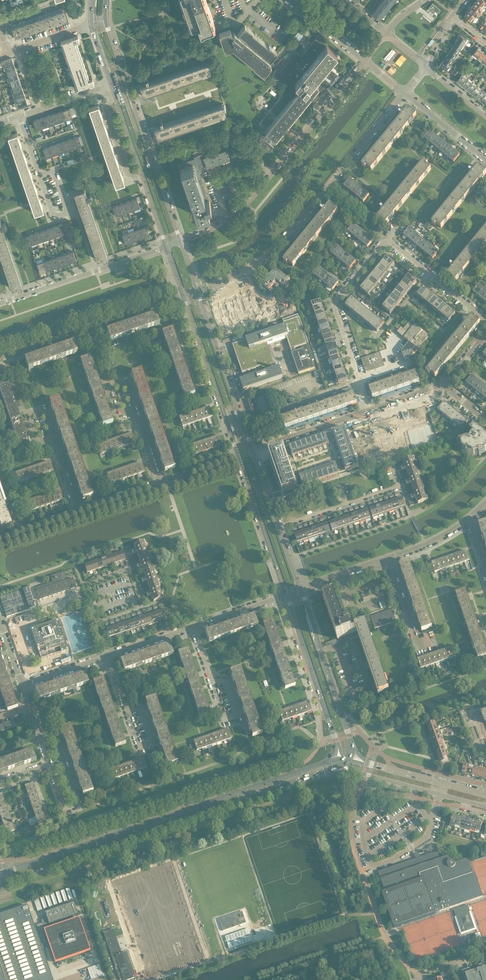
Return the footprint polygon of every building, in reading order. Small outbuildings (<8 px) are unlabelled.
[(79,0),(71,0),(68,1),(69,4),(68,5),(72,17),(83,13),(79,0)] [(190,22),(197,20),(199,27),(202,26),(202,25),(212,21),(205,0),(183,0),(190,22)] [(379,6),(373,13),(380,19),(395,0),(383,0),(379,6)] [(474,3),(472,5),(481,12),(485,7),(476,0),(476,1),(475,1),(474,2),(474,3)] [(433,2),(428,8),(434,13),(436,11),(437,12),(438,12),(439,12),(440,12),(440,11),(440,10),(440,9),(440,8),(433,2)] [(469,9),(469,10),(477,17),(481,12),(472,5),(471,7),(470,7),(469,8),(469,9)] [(15,37),(36,30),(66,19),(65,14),(66,14),(64,8),(12,26),(12,27),(15,37)] [(466,12),(465,14),(473,21),(477,17),(469,10),(468,10),(466,11),(466,12)] [(337,74),(326,65),(336,53),(317,37),(301,55),(297,51),(282,69),(279,66),(285,59),(282,57),(276,65),(269,60),(277,51),(269,44),(268,45),(252,32),(252,31),(244,24),(237,33),(234,30),(232,25),(212,32),(204,26),(204,25),(202,26),(203,28),(210,33),(209,33),(210,35),(219,32),(224,49),(232,46),(253,64),(263,73),(271,64),(277,69),(273,74),(296,93),(265,131),(263,131),(261,132),(260,134),(260,135),(261,137),(258,142),(269,151),(273,146),(269,142),(272,138),(274,140),(312,94),(316,97),(319,93),(322,91),(324,90),(326,87),(327,84),(328,83),(329,84),(337,74)] [(459,37),(457,39),(464,43),(467,38),(460,34),(458,36),(459,37)] [(75,43),(80,42),(78,35),(73,37),(72,36),(71,38),(61,41),(77,89),(87,85),(89,86),(89,84),(94,83),(92,76),(87,78),(75,43)] [(455,42),(454,44),(460,48),(464,43),(457,39),(455,41),(455,42)] [(452,47),(451,49),(457,53),(460,48),(454,44),(453,44),(452,46),(452,47)] [(481,48),(478,47),(473,53),(477,57),(483,51),(482,51),(480,49),(481,48)] [(449,52),(447,54),(454,59),(457,53),(451,49),(450,49),(448,51),(449,52)] [(482,51),(483,51),(477,57),(482,60),(485,55),(485,53),(485,52),(483,50),(482,51)] [(445,57),(444,59),(451,64),(454,59),(447,54),(445,57)] [(12,58),(1,61),(3,67),(14,63),(12,58)] [(447,70),(451,64),(444,59),(442,62),(440,64),(440,65),(447,70)] [(207,63),(140,86),(143,96),(150,93),(150,95),(153,94),(153,92),(210,72),(208,67),(211,66),(209,62),(207,63)] [(14,63),(3,67),(5,72),(15,68),(14,63)] [(15,68),(5,72),(6,77),(17,73),(15,68)] [(463,73),(460,71),(456,76),(458,78),(457,80),(459,81),(458,82),(461,84),(461,83),(466,77),(462,74),(463,73)] [(17,73),(6,77),(8,82),(19,78),(17,73)] [(466,77),(461,83),(463,85),(463,86),(465,88),(466,87),(471,81),(466,77)] [(19,78),(8,82),(10,87),(21,83),(19,78)] [(471,81),(466,87),(468,89),(470,91),(476,85),(471,81)] [(21,83),(10,87),(12,92),(22,88),(21,83)] [(476,85),(470,91),(473,93),(472,93),(475,95),(480,89),(476,85)] [(22,88),(12,92),(13,97),(24,93),(22,88)] [(480,89),(475,95),(477,97),(479,99),(480,99),(485,92),(480,89)] [(24,93),(13,97),(15,102),(26,99),(24,93)] [(26,99),(15,102),(17,107),(28,104),(26,99)] [(98,104),(89,108),(94,123),(99,122),(103,120),(101,114),(102,113),(101,111),(100,111),(98,104)] [(221,105),(154,128),(157,138),(164,136),(165,137),(168,136),(167,135),(225,115),(223,109),(225,109),(224,104),(222,105),(221,105)] [(69,108),(63,110),(66,119),(72,117),(69,108)] [(371,171),(410,124),(411,125),(413,122),(412,121),(416,116),(408,109),(404,115),(401,113),(402,112),(400,110),(397,113),(399,115),(400,116),(402,117),(363,164),(363,165),(362,167),(365,169),(367,167),(371,171)] [(63,110),(57,112),(60,121),(66,119),(63,110)] [(57,112),(51,114),(54,123),(60,121),(57,112)] [(51,114),(45,116),(48,125),(54,123),(51,114)] [(45,116),(39,118),(42,127),(48,125),(45,116)] [(39,118),(33,120),(36,129),(42,127),(39,118)] [(103,120),(99,122),(94,123),(100,139),(104,137),(109,135),(106,129),(107,129),(107,126),(106,127),(103,120)] [(424,139),(429,143),(435,135),(430,131),(424,139)] [(19,139),(17,132),(8,135),(13,151),(18,150),(22,148),(20,141),(21,141),(20,139),(19,139)] [(109,135),(104,137),(100,139),(105,154),(109,152),(114,151),(112,144),(113,144),(112,142),(111,142),(109,135)] [(440,139),(435,135),(429,143),(434,147),(440,139)] [(78,136),(72,138),(75,147),(82,145),(78,136)] [(72,138),(66,140),(70,149),(75,147),(72,138)] [(445,143),(440,139),(434,147),(439,151),(445,143)] [(66,140),(61,142),(64,151),(70,149),(66,140)] [(61,142),(55,144),(58,153),(64,151),(61,142)] [(450,147),(445,143),(439,151),(444,155),(450,147)] [(55,144),(49,146),(52,155),(58,153),(55,144)] [(46,157),(52,155),(49,146),(43,148),(46,157)] [(455,151),(450,147),(444,155),(449,159),(455,151)] [(22,148),(18,150),(13,151),(19,166),(23,165),(28,163),(25,157),(26,156),(26,154),(25,154),(22,148)] [(222,151),(219,152),(222,162),(224,161),(225,163),(226,162),(226,161),(230,159),(226,149),(222,151)] [(114,151),(109,152),(105,154),(110,169),(119,166),(117,160),(118,159),(117,157),(116,157),(114,151)] [(460,155),(455,151),(449,159),(454,162),(460,155)] [(214,153),(211,155),(215,165),(217,164),(217,165),(219,165),(218,163),(222,162),(219,152),(214,153)] [(204,157),(202,154),(194,157),(194,158),(195,158),(198,169),(204,167),(205,168),(206,167),(207,167),(204,157)] [(207,156),(204,157),(207,167),(209,167),(209,168),(211,167),(211,166),(215,165),(211,155),(211,154),(207,156)] [(210,203),(198,169),(195,158),(194,158),(194,159),(178,164),(192,206),(193,205),(197,216),(209,212),(206,205),(210,203)] [(383,209),(381,208),(379,206),(379,207),(377,210),(379,211),(379,212),(380,211),(382,213),(377,218),(386,225),(390,220),(391,221),(393,218),(392,217),(431,170),(426,166),(428,164),(425,162),(423,164),(423,163),(384,210),(383,209)] [(28,163),(23,165),(19,166),(24,182),(33,179),(31,172),(32,172),(31,169),(30,170),(28,163)] [(121,173),(119,166),(110,169),(115,185),(117,184),(123,182),(124,182),(122,175),(123,175),(122,172),(121,173)] [(472,175),(433,222),(432,224),(435,226),(437,225),(441,228),(480,181),(481,182),(483,180),(482,178),(485,173),(478,166),(474,172),(471,170),(472,169),(470,167),(467,170),(467,171),(469,172),(470,174),(472,175)] [(33,179),(24,182),(29,197),(38,194),(36,187),(37,187),(36,185),(35,185),(33,179)] [(344,186),(349,190),(355,183),(350,179),(344,186)] [(360,187),(355,183),(349,190),(354,194),(360,187)] [(360,187),(354,194),(358,198),(364,191),(360,187)] [(84,188),(74,192),(76,198),(74,199),(75,202),(77,201),(82,216),(97,259),(101,258),(102,257),(103,260),(107,258),(106,256),(107,256),(88,201),(92,199),(90,193),(86,195),(84,188)] [(369,195),(364,191),(358,198),(363,202),(369,195)] [(38,194),(29,197),(34,213),(43,210),(41,203),(42,202),(41,200),(40,200),(38,194)] [(137,198),(131,200),(134,209),(140,207),(137,198)] [(131,200),(125,202),(128,211),(134,209),(131,200)] [(125,202),(119,204),(122,213),(128,211),(125,202)] [(119,204),(113,206),(116,215),(122,213),(119,204)] [(323,213),(285,260),(284,262),(287,265),(289,263),(293,267),(332,219),(333,220),(335,218),(334,217),(338,211),(330,205),(325,210),(323,209),(324,207),(324,208),(321,206),(319,209),(322,212),(323,213)] [(12,288),(17,286),(18,289),(22,287),(21,285),(22,285),(3,230),(7,229),(5,222),(1,224),(0,222),(0,254),(12,288)] [(63,223),(57,225),(60,234),(66,232),(63,223)] [(348,231),(353,235),(359,228),(354,224),(348,231)] [(57,225),(51,227),(55,236),(60,234),(57,225)] [(146,226),(140,228),(143,237),(149,235),(146,226)] [(51,227),(45,229),(49,238),(55,236),(51,227)] [(140,228),(134,230),(137,239),(143,237),(140,228)] [(363,232),(359,228),(353,235),(357,239),(363,232)] [(403,235),(408,239),(414,232),(409,228),(403,235)] [(485,244),(485,228),(454,267),(453,266),(451,265),(449,263),(449,264),(446,267),(449,268),(448,269),(449,269),(449,268),(452,270),(447,275),(455,282),(460,277),(461,278),(463,275),(462,274),(485,244)] [(45,229),(40,231),(43,240),(49,238),(45,229)] [(134,230),(128,232),(131,241),(137,239),(134,230)] [(40,231),(34,233),(37,242),(43,240),(40,231)] [(128,232),(122,234),(125,243),(131,241),(128,232)] [(368,236),(363,232),(357,239),(362,243),(368,236)] [(414,232),(408,239),(413,243),(419,235),(414,232)] [(34,233),(28,235),(31,244),(37,242),(34,233)] [(419,235),(413,243),(418,247),(424,240),(419,235)] [(373,240),(368,236),(362,243),(367,247),(373,240)] [(424,240),(418,247),(423,251),(429,244),(424,240)] [(429,244),(423,251),(428,255),(434,248),(429,244)] [(330,253),(335,257),(341,249),(336,245),(330,253)] [(434,248),(428,255),(433,259),(439,252),(434,248)] [(346,253),(341,249),(335,257),(340,261),(346,253)] [(73,251),(67,253),(70,262),(76,260),(73,251)] [(67,253),(61,255),(64,264),(70,262),(67,253)] [(351,257),(346,253),(340,261),(345,265),(351,257)] [(61,255),(55,257),(58,266),(64,264),(61,255)] [(55,257),(49,259),(52,268),(58,266),(55,257)] [(356,261),(351,257),(345,265),(350,269),(356,261)] [(395,264),(389,260),(387,257),(383,261),(392,268),(395,264)] [(37,263),(40,272),(46,270),(43,261),(42,258),(36,260),(37,263)] [(49,259),(43,261),(46,270),(52,268),(49,259)] [(392,268),(383,261),(380,265),(388,272),(392,268)] [(127,265),(115,270),(117,275),(129,271),(127,265)] [(390,273),(388,272),(380,265),(377,269),(387,278),(390,273)] [(313,274),(318,278),(324,271),(319,267),(313,274)] [(387,278),(377,269),(373,273),(382,280),(383,281),(387,278)] [(265,281),(264,281),(263,281),(263,282),(263,283),(265,285),(264,286),(263,286),(259,290),(263,293),(269,291),(273,285),(277,288),(280,284),(286,289),(289,285),(289,283),(288,282),(290,280),(290,279),(290,278),(289,278),(288,278),(287,279),(282,274),(281,275),(275,270),(270,276),(265,281)] [(329,275),(324,271),(318,278),(323,282),(329,275)] [(382,280),(373,273),(370,277),(378,284),(382,280)] [(333,279),(329,275),(323,282),(327,286),(333,279)] [(417,282),(414,280),(408,275),(404,279),(405,280),(413,286),(417,282)] [(378,284),(370,277),(367,281),(376,289),(377,289),(380,285),(378,284)] [(338,283),(333,279),(327,286),(332,290),(338,283)] [(413,286),(405,280),(402,284),(410,290),(413,286)] [(376,289),(367,281),(364,285),(372,292),(373,293),(376,289)] [(410,290),(402,284),(400,282),(397,286),(399,288),(407,294),(410,290)] [(473,292),(478,296),(484,288),(479,284),(473,292)] [(372,292),(364,285),(360,289),(368,296),(372,292)] [(219,309),(217,309),(224,332),(286,311),(284,305),(288,304),(286,299),(260,308),(253,287),(238,292),(239,295),(231,298),(230,297),(226,299),(217,303),(219,309)] [(407,294),(399,288),(396,292),(404,298),(407,294)] [(421,299),(427,291),(423,288),(421,290),(417,295),(421,299)] [(478,296),(483,300),(485,296),(485,290),(484,288),(478,296)] [(404,298),(396,292),(394,290),(390,294),(400,302),(404,298)] [(425,302),(431,294),(427,291),(421,299),(425,302)] [(400,302),(390,294),(387,298),(389,300),(397,306),(400,302)] [(429,305),(435,297),(431,294),(425,302),(424,303),(428,306),(429,305)] [(433,309),(439,301),(435,297),(429,305),(433,309)] [(349,309),(356,301),(352,298),(345,306),(349,309)] [(397,306),(389,300),(386,303),(394,310),(397,306)] [(323,305),(321,301),(310,304),(312,309),(313,309),(323,305)] [(353,312),(360,304),(356,301),(349,309),(353,312)] [(437,312),(443,304),(439,301),(433,309),(437,312)] [(394,310),(386,303),(382,307),(390,314),(394,310)] [(357,316),(364,308),(360,304),(353,312),(357,316)] [(441,315),(447,307),(443,304),(437,312),(441,315)] [(324,310),(324,308),(323,305),(313,309),(315,314),(324,310)] [(445,318),(451,310),(447,307),(441,315),(445,318)] [(361,319),(368,311),(364,308),(357,316),(361,319)] [(326,315),(325,313),(324,310),(315,314),(313,314),(315,319),(326,315)] [(449,322),(454,315),(455,314),(451,310),(445,318),(449,322)] [(365,322),(372,314),(368,311),(361,319),(365,322)] [(156,314),(139,320),(143,330),(159,325),(156,314)] [(369,325),(376,317),(372,314),(365,322),(369,325)] [(312,361),(314,360),(300,318),(299,318),(298,315),(283,320),(285,327),(237,343),(238,347),(234,351),(243,375),(263,368),(264,372),(240,380),(244,391),(283,377),(280,367),(276,368),(268,346),(287,339),(292,353),(292,354),(299,374),(311,370),(311,369),(315,368),(312,361)] [(328,320),(327,319),(326,315),(315,319),(317,324),(318,323),(328,320)] [(373,329),(381,319),(377,316),(376,317),(369,325),(373,329)] [(463,321),(466,324),(427,371),(426,373),(429,376),(431,374),(435,378),(474,330),(475,332),(477,329),(476,328),(480,323),(472,316),(467,322),(465,319),(463,317),(461,320),(463,322),(463,321)] [(379,330),(384,324),(385,322),(381,319),(373,329),(377,332),(379,330)] [(139,320),(123,325),(127,336),(143,330),(139,320)] [(329,325),(328,320),(318,323),(320,328),(329,325)] [(428,337),(421,332),(423,330),(415,324),(413,325),(409,322),(399,334),(409,342),(418,350),(428,337)] [(110,341),(127,336),(123,325),(107,331),(110,341)] [(331,330),(331,329),(329,325),(320,328),(321,333),(331,330)] [(162,332),(168,349),(178,345),(173,329),(162,332)] [(323,338),(333,335),(331,330),(321,333),(320,334),(322,339),(323,338)] [(334,340),(333,335),(323,338),(325,343),(334,340)] [(337,346),(336,344),(335,341),(325,345),(327,349),(337,346)] [(78,352),(74,342),(57,348),(61,358),(78,352)] [(411,358),(418,350),(409,342),(401,352),(404,360),(411,358)] [(178,345),(168,349),(173,365),(184,361),(178,345)] [(338,351),(338,350),(337,346),(327,349),(329,354),(338,351)] [(61,358),(57,348),(41,353),(45,364),(61,358)] [(340,356),(339,354),(338,351),(329,354),(330,359),(340,356)] [(45,364),(41,353),(25,359),(28,369),(45,364)] [(385,367),(380,353),(361,359),(366,373),(385,367)] [(342,361),(341,360),(340,356),(330,359),(332,364),(342,361)] [(96,373),(94,367),(91,357),(80,360),(86,376),(96,373)] [(184,361),(173,365),(179,381),(189,378),(184,361)] [(343,366),(342,363),(342,361),(332,364),(334,369),(343,366)] [(345,371),(344,368),(343,366),(334,369),(335,374),(345,371)] [(420,382),(414,366),(398,371),(404,388),(420,382)] [(137,390),(141,389),(147,387),(141,370),(131,374),(137,390)] [(347,375),(346,373),(345,371),(335,374),(337,379),(347,375)] [(383,376),(385,383),(388,393),(404,388),(398,371),(383,376)] [(102,389),(98,379),(96,373),(86,376),(91,393),(102,389)] [(348,380),(347,375),(337,379),(339,384),(348,380)] [(472,375),(466,383),(471,387),(477,379),(472,375)] [(388,393),(385,383),(383,376),(367,382),(372,398),(388,393)] [(189,378),(179,381),(184,397),(195,394),(189,378)] [(482,383),(477,379),(471,387),(476,391),(482,383)] [(482,383),(476,391),(481,395),(485,388),(485,387),(482,383)] [(4,404),(14,401),(9,385),(0,388),(0,393),(4,404)] [(147,387),(141,389),(137,390),(142,407),(153,403),(147,387)] [(357,404),(354,394),(352,387),(337,392),(343,409),(357,404)] [(108,406),(103,394),(102,389),(91,393),(97,409),(108,406)] [(343,409),(337,392),(323,397),(328,413),(343,409)] [(247,400),(250,407),(256,424),(263,422),(262,420),(274,416),(267,395),(255,399),(255,398),(247,400)] [(323,397),(308,402),(314,418),(328,413),(323,397)] [(60,398),(49,402),(55,418),(65,415),(60,398)] [(14,401),(4,404),(10,421),(20,417),(14,401)] [(444,401),(437,410),(437,411),(438,410),(441,413),(441,414),(448,405),(444,401)] [(314,418),(308,402),(294,407),(300,423),(314,418)] [(153,403),(142,407),(148,423),(158,419),(153,403)] [(372,427),(352,434),(363,466),(437,441),(428,416),(431,415),(438,406),(438,405),(436,404),(372,426),(372,427)] [(445,417),(452,408),(448,405),(441,414),(442,413),(445,416),(445,417)] [(113,422),(109,411),(108,406),(97,409),(103,425),(113,422)] [(209,407),(204,409),(207,418),(212,417),(209,407)] [(300,423),(294,407),(280,412),(285,428),(300,423)] [(449,420),(456,411),(452,408),(445,417),(446,417),(449,419),(449,420)] [(204,409),(199,410),(203,420),(207,418),(204,409)] [(199,411),(194,412),(198,422),(203,420),(199,410),(199,411)] [(453,423),(460,415),(456,411),(449,420),(450,420),(453,423)] [(194,412),(189,414),(193,424),(198,422),(194,412)] [(189,414),(184,416),(188,425),(193,424),(189,414)] [(71,431),(65,415),(55,418),(60,435),(71,431)] [(182,427),(188,425),(184,416),(184,415),(184,416),(179,417),(182,427)] [(457,427),(464,418),(460,415),(453,423),(453,424),(454,423),(457,426),(457,427)] [(20,417),(10,421),(15,437),(26,433),(20,417)] [(461,430),(468,422),(468,421),(464,418),(457,427),(458,426),(461,429),(461,430)] [(164,435),(158,419),(148,423),(153,439),(164,435)] [(462,448),(463,450),(464,451),(466,452),(467,452),(468,451),(472,454),(474,454),(476,454),(477,454),(479,454),(479,453),(484,452),(485,452),(485,451),(485,436),(474,426),(469,432),(473,434),(468,439),(459,443),(460,443),(462,448)] [(272,453),(274,458),(276,464),(278,470),(280,476),(282,482),(284,487),(285,493),(297,489),(303,487),(339,474),(347,471),(359,468),(359,467),(357,463),(357,462),(355,457),(355,456),(353,451),(353,450),(351,445),(349,439),(347,433),(345,428),(334,432),(333,432),(326,434),(320,436),(315,438),(310,440),(305,442),(300,443),(295,445),(289,447),(283,449),(272,453)] [(76,447),(71,431),(60,435),(66,451),(76,447)] [(26,433),(15,437),(21,454),(31,450),(26,433)] [(129,436),(103,445),(97,446),(100,455),(135,443),(131,433),(129,434),(129,436)] [(169,452),(164,435),(153,439),(159,455),(164,454),(169,452)] [(219,436),(214,438),(217,447),(222,446),(219,436),(218,436),(219,436)] [(214,438),(209,439),(209,440),(212,449),(217,447),(214,438),(214,437),(213,438),(214,438)] [(209,439),(204,441),(207,451),(212,449),(209,440),(209,439)] [(204,441),(199,443),(202,452),(207,451),(204,441)] [(199,443),(194,444),(197,454),(202,452),(199,443)] [(192,456),(197,454),(194,444),(194,445),(189,446),(192,456)] [(82,463),(76,447),(66,451),(71,467),(82,463)] [(169,452),(164,454),(159,455),(164,472),(175,468),(169,452)] [(417,472),(416,469),(412,457),(404,460),(408,475),(417,472)] [(47,464),(15,474),(18,483),(53,471),(50,461),(47,462),(47,464)] [(110,484),(115,482),(145,472),(141,462),(138,463),(139,464),(107,475),(110,484)] [(87,480),(82,463),(71,467),(77,483),(87,480)] [(422,486),(421,483),(417,472),(408,475),(413,489),(422,486)] [(93,496),(87,480),(77,483),(83,500),(93,496)] [(427,500),(426,497),(422,486),(413,489),(418,504),(427,500)] [(57,492),(25,503),(28,512),(63,500),(59,490),(57,491),(57,492)] [(403,498),(397,500),(400,508),(405,507),(403,498)] [(397,500),(391,501),(394,510),(400,508),(397,500)] [(391,501),(386,503),(389,512),(394,510),(391,501)] [(386,503),(381,505),(384,514),(389,512),(386,503)] [(381,505),(375,507),(378,516),(384,514),(381,505)] [(370,509),(373,518),(378,516),(375,507),(370,509)] [(0,509),(0,526),(1,528),(11,524),(6,508),(0,509)] [(368,509),(362,511),(365,520),(371,518),(368,509)] [(362,511),(357,513),(360,522),(365,520),(362,511)] [(357,513),(351,515),(354,524),(360,522),(357,513)] [(351,515),(346,517),(349,526),(354,524),(351,515)] [(346,517),(340,519),(343,528),(349,526),(346,517)] [(340,519),(335,521),(338,529),(343,528),(340,519)] [(329,522),(332,531),(338,529),(335,521),(329,522)] [(328,523),(322,525),(325,534),(331,532),(328,523)] [(322,525),(317,527),(320,536),(325,534),(322,525)] [(317,527),(311,529),(314,537),(320,536),(317,527)] [(311,529),(306,530),(309,539),(314,537),(311,529)] [(306,530),(300,532),(303,541),(309,539),(306,530)] [(295,534),(298,543),(303,541),(300,532),(295,534)] [(148,556),(145,548),(143,541),(134,544),(139,559),(148,556)] [(122,551),(117,553),(120,562),(125,560),(122,551)] [(470,560),(466,551),(461,553),(465,562),(470,560)] [(465,562),(461,553),(461,552),(461,553),(456,554),(460,564),(465,562)] [(117,553),(111,555),(114,564),(120,562),(117,553)] [(460,564),(456,554),(451,556),(455,566),(460,564)] [(111,555),(106,557),(109,565),(114,564),(111,555)] [(153,570),(149,558),(148,556),(139,559),(144,573),(153,570)] [(455,566),(451,556),(447,558),(450,567),(455,566)] [(106,557),(100,558),(103,567),(109,565),(106,557)] [(450,567),(447,558),(447,557),(446,557),(446,558),(442,559),(445,569),(450,567)] [(100,558),(95,560),(98,569),(103,567),(100,558)] [(445,569),(442,559),(441,559),(437,561),(440,571),(445,569)] [(95,560),(90,562),(93,571),(98,569),(95,560)] [(440,571),(437,561),(436,561),(432,563),(432,562),(431,562),(435,572),(440,571)] [(87,573),(93,571),(90,562),(84,564),(87,573)] [(416,578),(412,569),(410,562),(399,565),(405,582),(416,578)] [(158,584),(156,581),(153,570),(144,573),(149,587),(158,584)] [(76,587),(73,578),(66,581),(64,576),(65,576),(63,572),(51,576),(54,582),(35,588),(39,600),(76,587)] [(421,595),(419,588),(416,578),(405,582),(411,598),(421,595)] [(163,598),(161,595),(158,584),(149,587),(154,601),(163,598)] [(472,607),(468,596),(466,591),(456,594),(461,611),(472,607)] [(427,611),(423,602),(421,595),(411,598),(416,615),(427,611)] [(355,626),(346,629),(335,596),(329,598),(328,597),(327,598),(327,599),(324,600),(338,639),(348,635),(350,639),(358,636),(378,694),(389,690),(366,622),(355,626)] [(477,623),(474,613),(472,607),(461,611),(467,627),(477,623)] [(166,609),(160,611),(164,620),(169,618),(166,609)] [(375,629),(392,623),(391,619),(395,617),(392,610),(371,617),(375,629)] [(160,611),(155,613),(158,622),(164,620),(160,611)] [(427,611),(416,615),(422,631),(432,628),(427,611)] [(155,613),(150,615),(153,623),(158,622),(155,613)] [(150,615),(144,616),(147,625),(153,623),(150,615)] [(254,615),(238,621),(242,631),(258,626),(254,615)] [(144,616),(139,618),(142,627),(147,625),(144,616)] [(139,618),(133,620),(136,629),(142,627),(139,618)] [(58,620),(31,630),(38,650),(41,660),(60,654),(68,651),(58,620)] [(133,620),(128,622),(131,631),(136,629),(133,620)] [(278,636),(274,625),(273,620),(262,624),(268,640),(278,636)] [(238,621),(221,626),(225,637),(242,631),(238,621)] [(128,622),(123,624),(126,633),(131,631),(128,622)] [(483,640),(479,628),(477,623),(467,627),(472,643),(483,640)] [(123,624),(117,626),(120,635),(126,633),(123,624)] [(117,626),(112,628),(115,636),(120,635),(117,626)] [(209,643),(214,641),(225,637),(221,626),(205,632),(209,643)] [(109,638),(115,636),(112,628),(106,629),(109,638)] [(282,648),(280,642),(278,636),(268,640),(274,656),(284,653),(282,648)] [(485,645),(483,640),(472,643),(478,660),(485,657),(485,649),(485,645)] [(170,644),(153,650),(157,660),(173,655),(170,644)] [(452,647),(447,649),(451,658),(456,657),(452,647)] [(194,665),(189,653),(188,649),(178,653),(183,669),(194,665)] [(451,658),(447,649),(442,650),(446,660),(451,658)] [(153,650),(137,655),(140,666),(157,660),(153,650)] [(446,660),(442,650),(442,651),(438,652),(437,652),(441,662),(446,660)] [(441,662),(437,652),(438,652),(437,652),(433,654),(436,663),(441,662)] [(290,669),(286,658),(284,653),(274,656),(279,673),(290,669)] [(436,663),(433,654),(432,654),(428,655),(431,665),(436,663)] [(124,671),(129,670),(140,666),(137,655),(120,661),(124,671)] [(431,665),(428,655),(427,655),(427,656),(423,657),(426,667),(431,665)] [(426,667),(423,657),(422,657),(418,659),(417,659),(421,669),(426,667)] [(199,682),(198,679),(194,665),(183,669),(189,685),(199,682)] [(246,684),(243,675),(240,668),(230,671),(235,688),(246,684)] [(295,685),(292,675),(290,669),(279,673),(285,689),(295,685)] [(85,673),(68,679),(72,689),(88,684),(85,673)] [(1,693),(2,695),(12,691),(7,675),(0,677),(0,689),(0,690),(1,693)] [(109,694),(107,687),(103,678),(93,682),(99,698),(109,694)] [(68,679),(52,684),(56,695),(72,689),(68,679)] [(199,682),(189,685),(194,701),(205,698),(199,682)] [(39,700),(45,699),(56,695),(52,684),(36,690),(39,700)] [(251,701),(249,694),(246,684),(235,688),(241,704),(251,701)] [(2,696),(3,699),(6,706),(7,710),(8,711),(18,707),(12,691),(2,695),(2,696)] [(115,711),(109,694),(99,698),(104,714),(115,711)] [(161,713),(158,704),(155,697),(145,700),(151,717),(161,713)] [(205,698),(194,701),(200,718),(211,714),(205,698)] [(257,717),(254,708),(251,701),(241,704),(246,720),(251,719),(257,717)] [(312,711),(309,701),(308,701),(308,702),(304,703),(307,713),(312,711)] [(307,713),(304,703),(303,703),(299,705),(302,715),(307,713)] [(302,715),(299,705),(298,705),(294,707),(297,716),(302,715)] [(297,716),(294,707),(294,706),(293,706),(293,707),(289,708),(292,718),(297,716)] [(289,708),(284,710),(287,720),(292,718),(289,709),(289,708),(288,708),(289,708)] [(287,720),(284,710),(279,712),(279,711),(279,712),(282,721),(287,720)] [(120,727),(118,720),(116,715),(115,711),(104,714),(110,731),(120,727)] [(167,730),(164,723),(161,713),(151,717),(156,733),(167,730)] [(257,717),(251,719),(246,720),(252,737),(263,733),(257,717)] [(76,742),(73,733),(71,726),(60,729),(66,746),(76,742)] [(126,743),(124,738),(123,736),(120,727),(110,731),(115,747),(126,743)] [(228,729),(223,731),(227,740),(232,739),(228,729)] [(172,746),(169,737),(167,730),(156,733),(162,749),(172,746)] [(441,730),(438,731),(430,734),(431,739),(442,735),(441,730)] [(227,740),(223,731),(218,732),(222,742),(227,740)] [(222,742),(218,732),(218,733),(213,734),(217,744),(222,742)] [(217,744),(213,734),(208,736),(212,745),(217,744)] [(444,740),(442,735),(431,739),(433,744),(444,740)] [(212,745),(208,736),(204,737),(207,747),(212,745)] [(207,747),(204,737),(203,737),(203,738),(199,739),(202,749),(207,747)] [(202,749),(199,739),(198,739),(194,741),(193,741),(197,751),(202,749)] [(446,745),(444,740),(433,744),(435,749),(446,745)] [(82,759),(80,751),(76,742),(66,746),(72,762),(82,759)] [(447,750),(446,745),(435,749),(436,753),(445,750),(447,750)] [(178,762),(175,755),(172,746),(162,749),(167,766),(178,762)] [(36,761),(33,750),(16,756),(18,762),(20,766),(36,761)] [(449,763),(447,755),(438,758),(440,763),(441,763),(441,765),(449,763)] [(18,762),(16,756),(0,761),(0,762),(3,772),(20,766),(18,762)] [(143,758),(139,760),(142,769),(147,768),(144,758),(143,758)] [(88,775),(84,765),(82,759),(72,762),(77,778),(88,775)] [(138,760),(134,761),(137,771),(142,769),(139,760),(138,760)] [(133,762),(129,763),(132,773),(137,771),(134,761),(133,761),(133,762)] [(128,763),(124,765),(127,774),(132,773),(129,763),(128,763)] [(123,765),(119,766),(122,776),(127,774),(124,765),(123,765)] [(119,767),(114,768),(117,778),(122,776),(119,766),(119,767)] [(112,780),(117,778),(114,768),(109,770),(112,780)] [(93,791),(88,775),(77,778),(83,795),(93,791)] [(25,786),(27,792),(35,789),(33,783),(25,786)] [(35,789),(27,792),(29,798),(38,795),(35,789)] [(38,795),(29,798),(31,805),(40,802),(38,795)] [(40,802),(31,805),(33,811),(42,808),(40,802)] [(0,808),(0,815),(8,812),(6,806),(0,808)] [(42,808),(33,811),(35,817),(44,814),(42,808)] [(0,815),(0,816),(2,821),(11,818),(8,812),(0,815)] [(44,814),(35,817),(37,823),(46,820),(44,814)] [(11,818),(2,821),(4,827),(13,825),(11,818)] [(13,825),(4,827),(6,834),(15,831),(13,825)] [(413,863),(412,860),(379,872),(385,892),(382,893),(394,928),(404,924),(483,898),(475,874),(473,874),(468,859),(455,863),(455,862),(454,862),(454,861),(453,861),(452,861),(451,861),(449,856),(440,859),(438,852),(432,853),(433,854),(422,858),(421,857),(413,863)] [(42,923),(37,925),(43,944),(46,943),(40,927),(77,914),(73,903),(45,913),(47,918),(41,920),(42,923)] [(42,950),(47,948),(50,947),(55,963),(90,951),(79,918),(44,930),(48,942),(46,943),(43,944),(41,945),(27,905),(19,908),(13,910),(0,915),(0,979),(53,979),(42,950)] [(474,926),(473,922),(472,923),(469,914),(468,914),(467,913),(470,912),(468,905),(454,910),(462,934),(468,932),(466,928),(472,927),(474,926)] [(101,922),(102,928),(109,926),(107,920),(101,922)] [(114,932),(113,929),(109,930),(109,931),(108,932),(107,931),(103,932),(120,979),(121,979),(123,978),(124,979),(129,979),(132,979),(134,978),(126,953),(123,953),(121,954),(120,952),(121,951),(120,950),(114,932)] [(462,971),(465,979),(485,979),(485,963),(480,965),(479,965),(478,966),(478,968),(472,970),(471,968),(470,969),(468,969),(462,971)]
